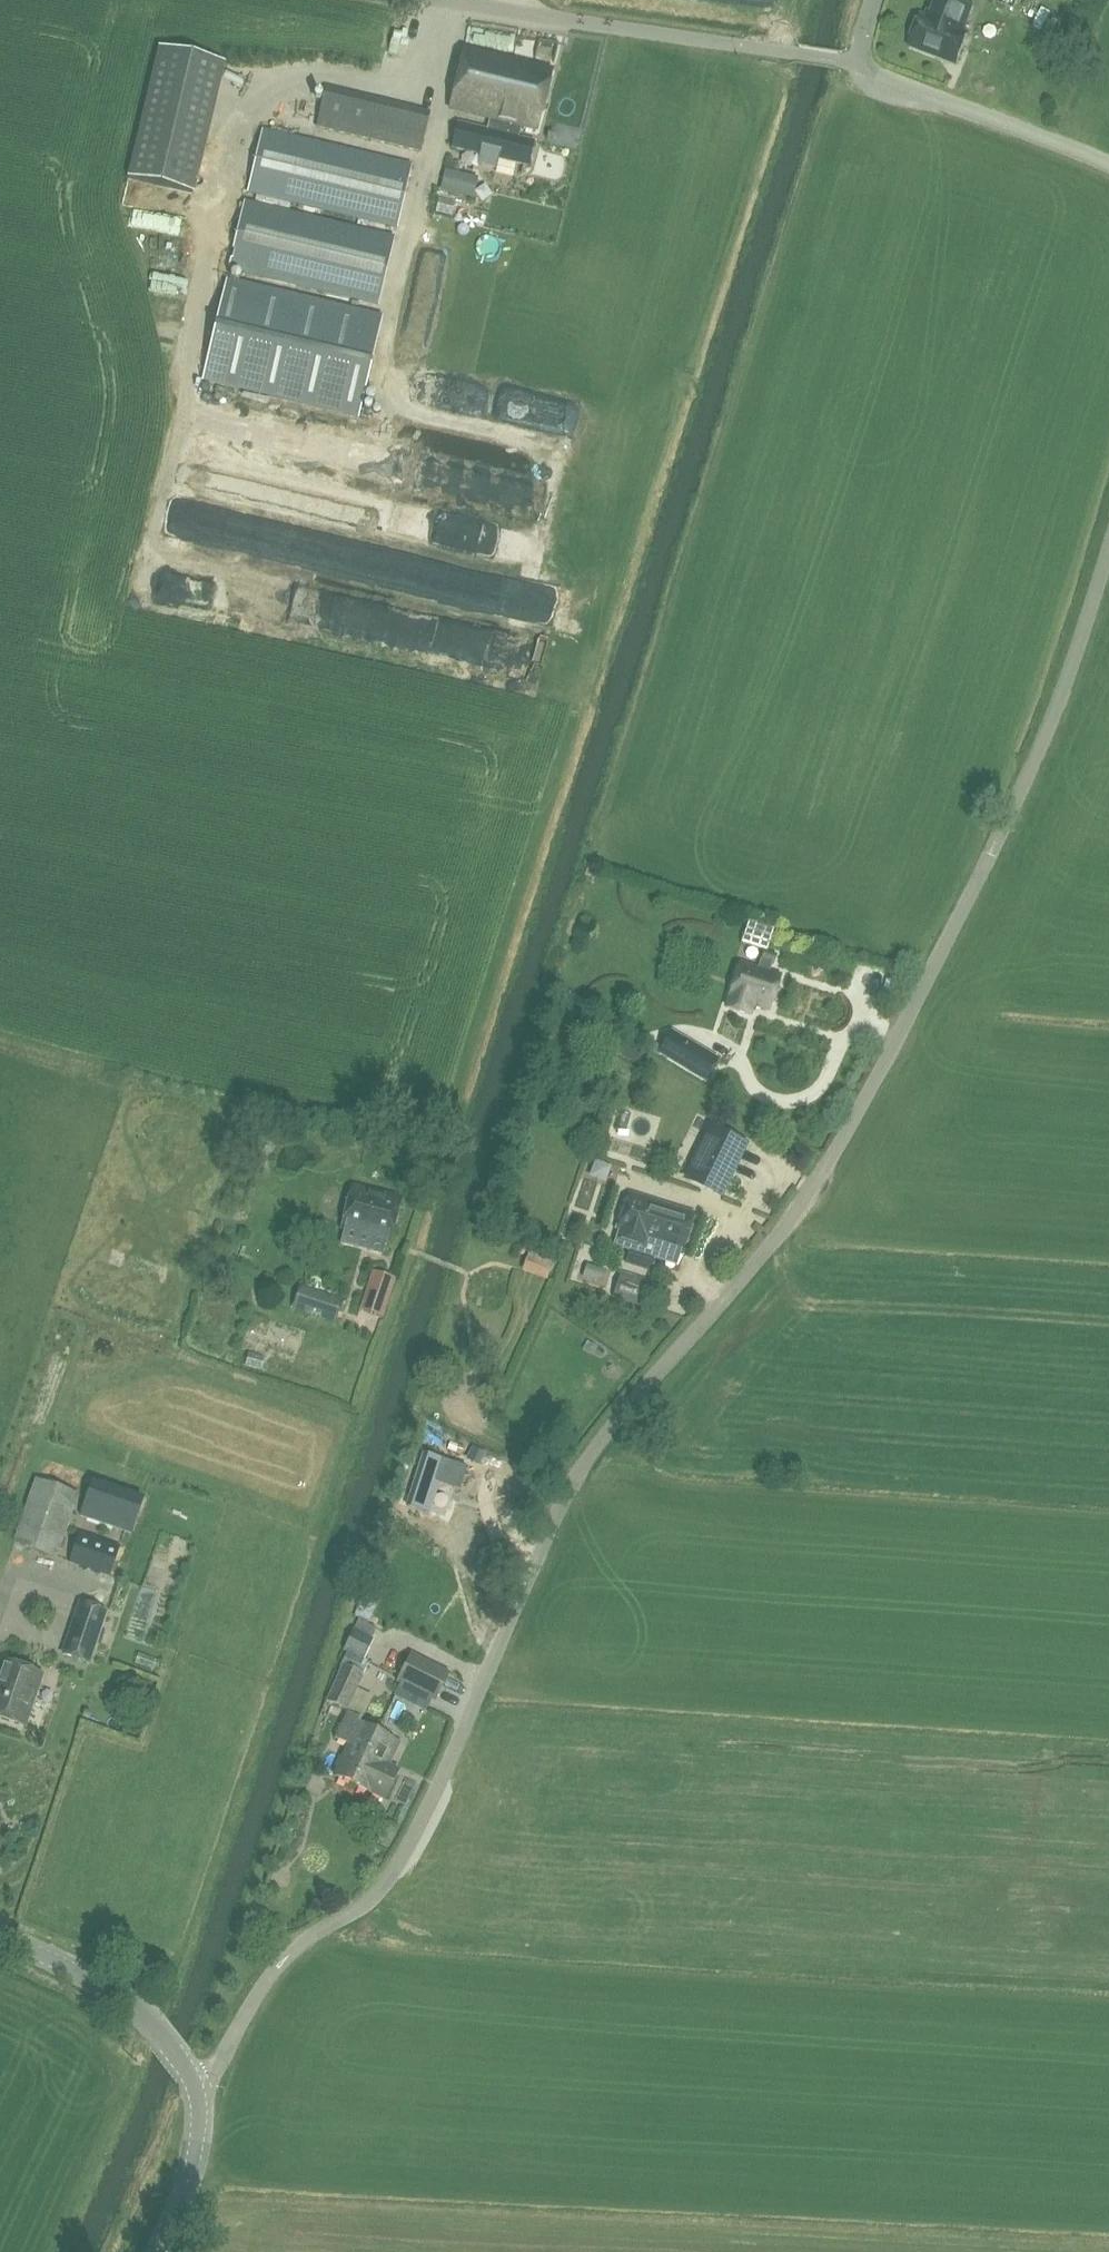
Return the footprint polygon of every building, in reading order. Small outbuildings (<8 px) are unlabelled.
[(961,31),(970,7),(949,0),(933,0),(927,17),(920,15),(908,47),(956,64),(967,33),(961,31)] [(512,32),(511,44),(528,46),(529,33),(512,32)] [(530,49),(547,52),(550,37),(533,34),(530,49)] [(194,194),(225,64),(158,47),(127,177),(194,194)] [(464,50),(450,109),(486,118),(489,119),(520,126),(536,130),(550,71),(464,50)] [(325,87),(316,128),(420,153),(430,111),(325,87)] [(457,122),(450,148),(481,155),(479,165),(496,169),(498,159),(528,166),(534,141),(518,137),(520,126),(489,119),(486,129),(457,122)] [(247,192),(397,227),(411,167),(261,131),(247,192)] [(472,198),(476,179),(446,172),(442,190),(472,198)] [(228,270),(378,305),(394,237),(244,201),(228,270)] [(381,316),(226,280),(202,383),(357,420),(381,316)] [(467,655),(473,624),(267,579),(260,608),(301,617),(302,613),(398,634),(396,640),(467,655)] [(741,942),(767,950),(773,929),(748,921),(741,942)] [(757,968),(741,962),(726,1007),(749,1015),(752,1004),(767,1009),(779,975),(768,972),(770,965),(773,966),(776,954),(763,949),(757,968)] [(672,1030),(658,1053),(695,1074),(708,1052),(672,1030)] [(710,1126),(685,1177),(722,1196),(748,1144),(710,1126)] [(340,1229),(343,1230),(340,1242),(382,1253),(385,1240),(388,1241),(400,1196),(352,1184),(340,1229)] [(629,1192),(616,1232),(618,1233),(616,1238),(631,1243),(630,1247),(653,1255),(656,1246),(682,1255),(695,1213),(679,1208),(629,1192)] [(525,1241),(517,1265),(542,1274),(551,1250),(525,1241)] [(625,1264),(648,1271),(653,1255),(630,1247),(625,1264)] [(396,1277),(373,1270),(363,1305),(386,1312),(396,1277)] [(645,1280),(645,1279),(622,1272),(622,1274),(619,1273),(612,1297),(638,1306),(645,1281),(645,1280)] [(342,1299),(299,1285),(291,1308),(334,1323),(342,1299)] [(484,1454),(473,1448),(468,1458),(479,1464),(484,1454)] [(401,1504),(422,1511),(430,1488),(453,1495),(462,1468),(418,1454),(401,1504)] [(74,1516),(127,1528),(136,1488),(84,1476),(74,1516)] [(37,1480),(15,1543),(53,1557),(76,1494),(37,1480)] [(69,1563),(109,1576),(119,1547),(79,1533),(69,1563)] [(351,1594),(353,1613),(370,1611),(368,1592),(351,1594)] [(105,1612),(79,1603),(63,1654),(88,1662),(105,1612)] [(352,1628),(342,1650),(346,1652),(364,1660),(374,1638),(370,1637),(375,1627),(367,1623),(357,1618),(352,1628)] [(341,1664),(363,1674),(369,1662),(364,1660),(346,1652),(341,1664)] [(137,1653),(134,1662),(152,1668),(156,1660),(137,1653)] [(411,1655),(398,1680),(434,1699),(447,1673),(411,1655)] [(0,1670),(0,1718),(23,1726),(41,1675),(3,1662),(0,1670)] [(345,1711),(363,1674),(341,1664),(325,1701),(345,1711)] [(332,1775),(353,1785),(377,1732),(358,1723),(360,1719),(346,1713),(335,1738),(346,1743),(332,1775)] [(398,1769),(388,1765),(399,1742),(377,1732),(353,1785),(384,1799),(398,1769)]
